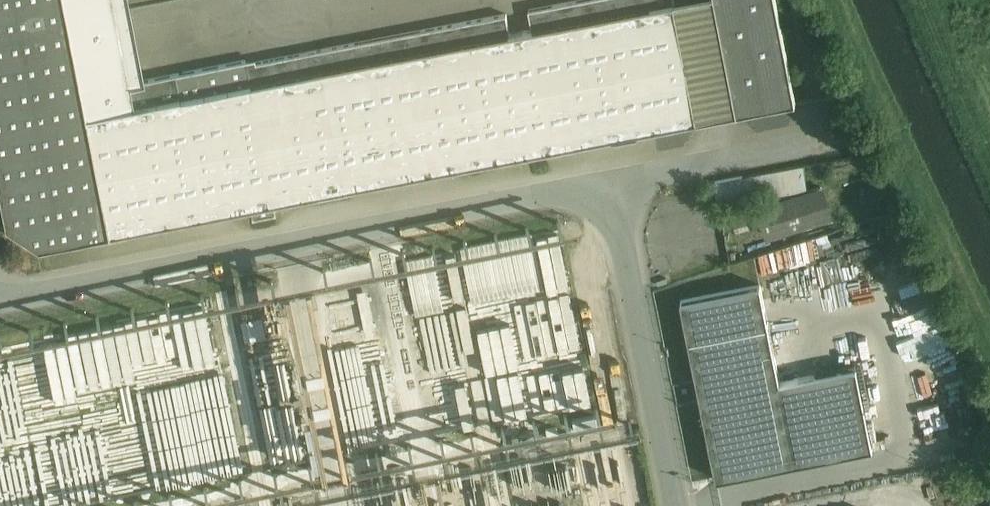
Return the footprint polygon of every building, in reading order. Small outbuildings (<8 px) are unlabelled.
[(5,227),(38,249),(108,235),(86,117),(85,117),(63,0),(0,0),(0,203),(5,227)] [(246,65),(250,85),(179,98),(86,117),(108,235),(697,120),(674,2),(674,0),(583,0),(528,10),(532,30),(510,35),(506,15),(247,65),(246,65)] [(674,2),(697,120),(796,101),(776,0),(684,0),(674,2)] [(246,61),(175,75),(179,98),(250,85),(246,65),(247,65),(246,61)] [(687,146),(687,139),(660,140),(660,147),(687,146)] [(804,165),(744,177),(748,200),(808,189),(804,165)] [(744,177),(715,182),(719,205),(748,200),(744,177)] [(822,187),(760,206),(769,236),(831,218),(822,187)] [(760,285),(681,301),(717,479),(796,463),(780,382),(760,285)] [(858,366),(780,382),(796,463),(874,447),(858,366)]
